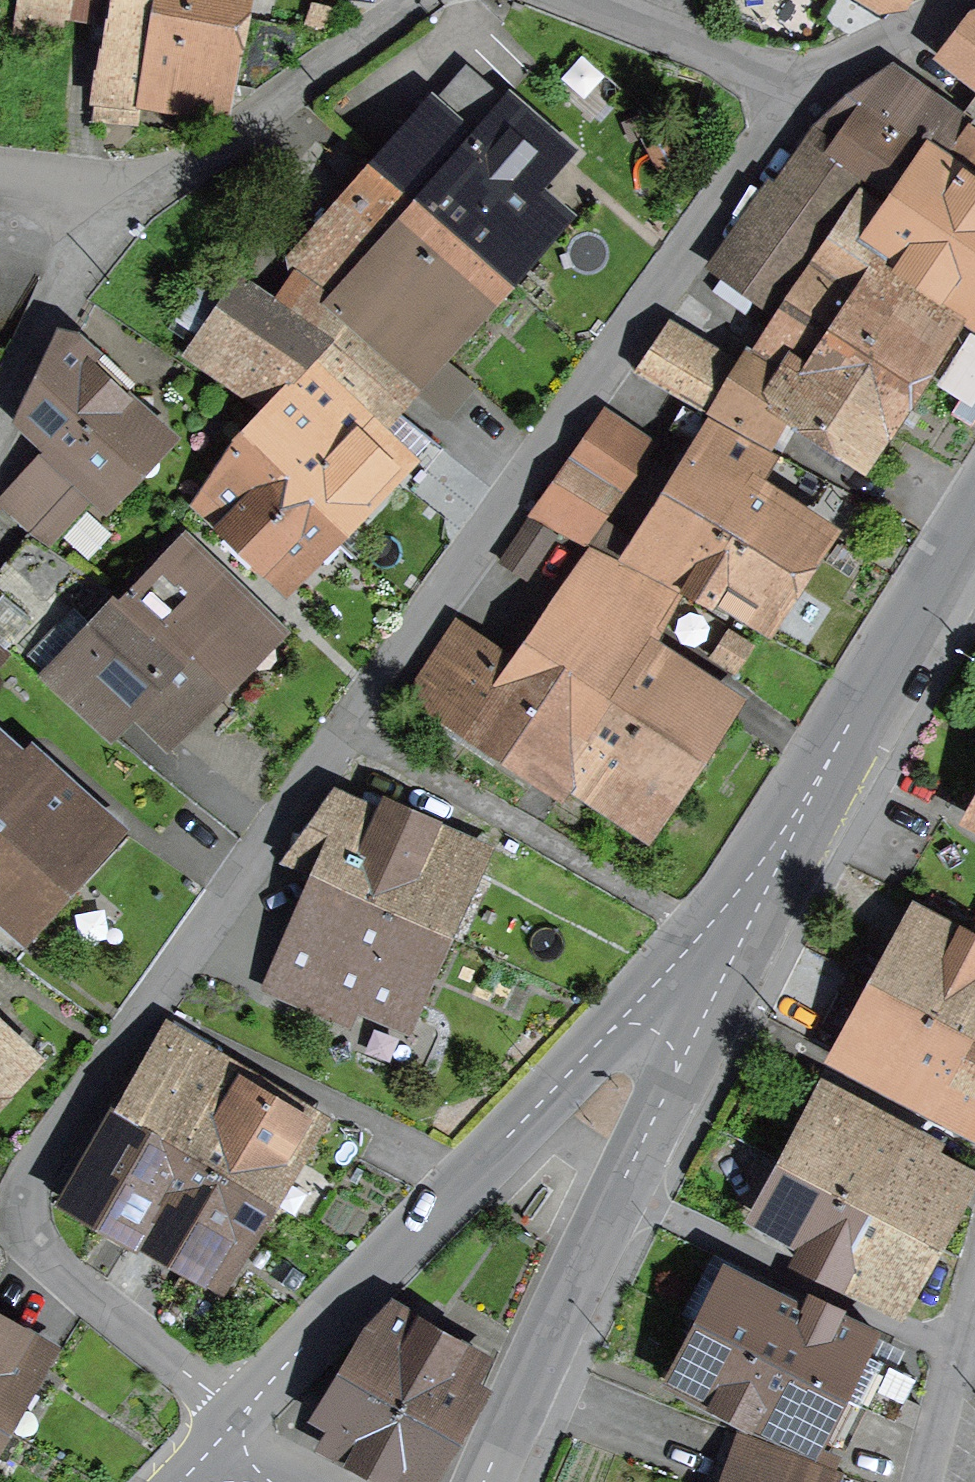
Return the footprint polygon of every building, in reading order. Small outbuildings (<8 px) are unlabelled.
[(217,114),(238,17),(186,0),(19,0),(18,8),(108,22),(96,101),(217,114)] [(238,17),(240,0),(186,0),(238,17)] [(953,61),(973,76),(974,78),(974,32),(953,61)] [(959,121),(886,69),(854,89),(825,116),(856,137),(839,160),(927,217),(900,258),(972,308),(974,304),(974,188),(932,158),(959,121)] [(470,145),(434,113),(382,172),(497,272),(549,213),(532,198),(541,187),(517,166),(540,140),(503,108),(470,145)] [(946,158),(974,180),(974,119),(946,158)] [(417,358),(419,360),(497,272),(382,172),(367,161),(335,197),(348,208),(298,265),(342,303),(335,310),(346,320),(322,350),(383,398),(417,358)] [(819,275),(812,271),(785,311),(906,393),(953,321),(897,284),(901,278),(880,264),(908,221),(871,196),(819,275)] [(785,285),(819,238),(771,204),(723,271),(783,311),(796,293),(785,285)] [(201,351),(273,401),(322,350),(240,293),(201,351)] [(794,417),(861,460),(906,393),(785,311),(741,378),(665,327),(637,371),(766,441),(787,408),(796,414),(794,417)] [(974,387),(974,331),(943,376),(970,395),(974,387)] [(128,396),(77,349),(66,345),(56,351),(24,416),(57,445),(5,504),(48,543),(100,484),(106,490),(155,437),(120,404),(128,396)] [(390,470),(297,381),(235,439),(330,532),(390,470)] [(819,534),(808,527),(814,518),(754,481),(771,454),(685,406),(671,428),(703,449),(630,565),(712,605),(716,597),(760,626),(819,534)] [(580,540),(622,478),(624,480),(649,443),(604,412),(532,516),(580,540)] [(250,547),(284,580),(330,532),(235,439),(194,505),(243,554),(250,547)] [(531,519),(502,562),(526,578),(555,535),(531,519)] [(138,590),(133,585),(121,599),(211,688),(268,627),(227,588),(234,580),(212,559),(203,568),(182,545),(138,590)] [(685,597),(594,553),(532,646),(612,700),(559,781),(580,795),(583,790),(626,818),(630,813),(643,821),(719,712),(695,696),(703,685),(650,650),(685,597)] [(135,702),(168,733),(211,688),(121,599),(46,672),(108,731),(135,702)] [(453,714),(540,772),(559,781),(612,700),(532,646),(520,663),(457,621),(407,697),(447,724),(453,714)] [(22,929),(104,836),(64,800),(75,788),(35,753),(23,766),(0,745),(0,910),(22,929)] [(279,865),(315,881),(438,931),(472,854),(428,836),(433,826),(453,835),(455,831),(385,801),(380,813),(330,791),(279,865)] [(358,993),(402,1013),(438,931),(315,881),(269,988),(345,1022),(358,993)] [(928,912),(885,989),(961,1029),(974,1036),(974,939),(928,912)] [(885,989),(848,1058),(926,1099),(961,1029),(885,989)] [(974,1125),(974,1036),(961,1029),(926,1099),(974,1125)] [(25,1055),(0,1032),(0,1082),(25,1055)] [(308,1122),(159,1034),(108,1104),(144,1126),(185,1149),(262,1196),(308,1122)] [(971,1172),(827,1098),(791,1168),(933,1244),(971,1172)] [(135,1233),(136,1231),(185,1149),(144,1126),(115,1110),(69,1195),(135,1233)] [(135,1233),(212,1276),(262,1196),(185,1149),(136,1231),(135,1233)] [(801,1262),(897,1310),(933,1244),(791,1168),(768,1211),(791,1222),(786,1232),(810,1244),(801,1262)] [(909,1378),(859,1353),(871,1328),(811,1298),(805,1310),(734,1276),(709,1326),(865,1403),(877,1409),(891,1416),(909,1378)] [(390,1305),(372,1324),(344,1370),(448,1433),(470,1395),(463,1390),(481,1359),(390,1305)] [(42,1350),(0,1325),(0,1420),(42,1350)] [(780,1414),(844,1445),(865,1403),(709,1326),(688,1366),(691,1368),(685,1378),(752,1417),(775,1424),(780,1414)] [(391,1481),(420,1481),(448,1433),(344,1370),(321,1411),(351,1427),(337,1453),(391,1481)] [(742,1472),(738,1481),(830,1481),(834,1470),(747,1435),(734,1469),(742,1472)]
